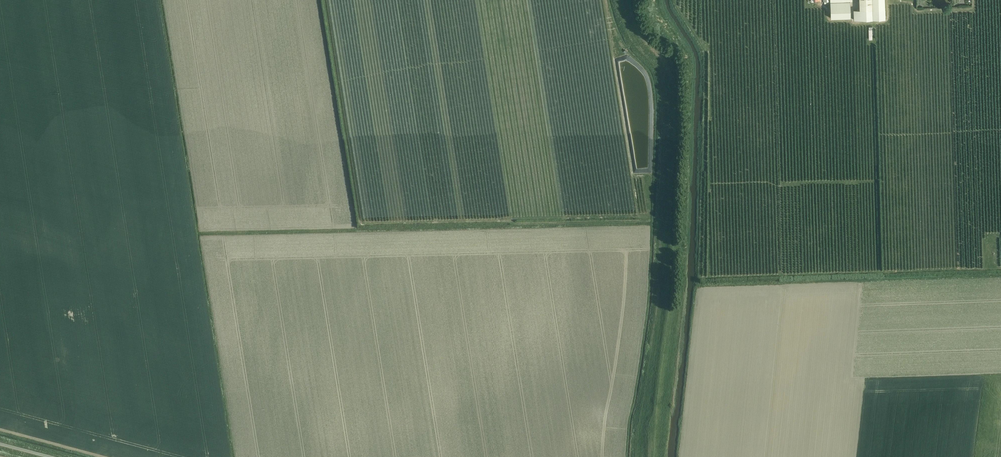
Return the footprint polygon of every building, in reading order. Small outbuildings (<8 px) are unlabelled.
[(850,13),(850,0),(830,0),(830,18),(850,17),(850,13)] [(859,10),(860,19),(872,19),(872,9),(871,0),(859,0),(859,10)] [(872,9),(886,9),(885,0),(871,0),(872,9)]
